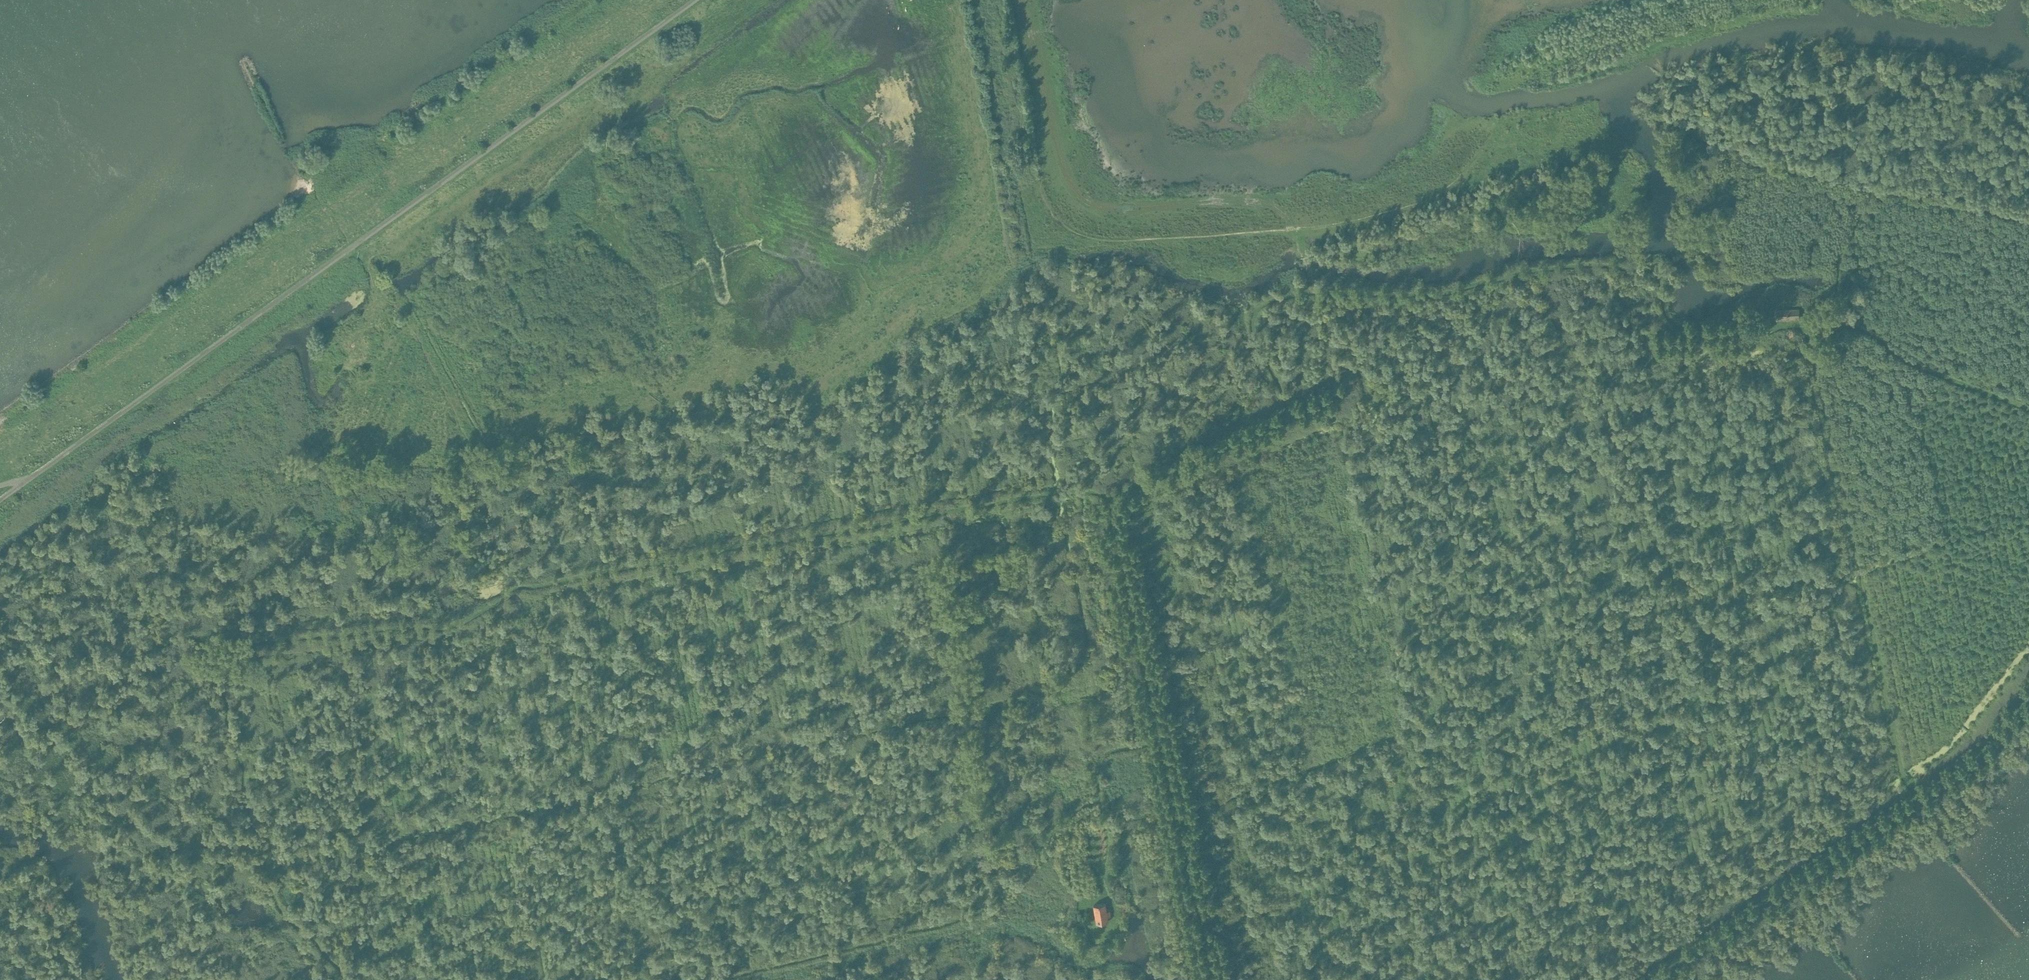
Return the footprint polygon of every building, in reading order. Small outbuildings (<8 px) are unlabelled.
[(1776,321),(1799,320),(1798,308),(1775,309),(1776,321)] [(1097,923),(1108,921),(1108,916),(1111,915),(1110,910),(1107,910),(1106,903),(1094,905),(1097,923)]
